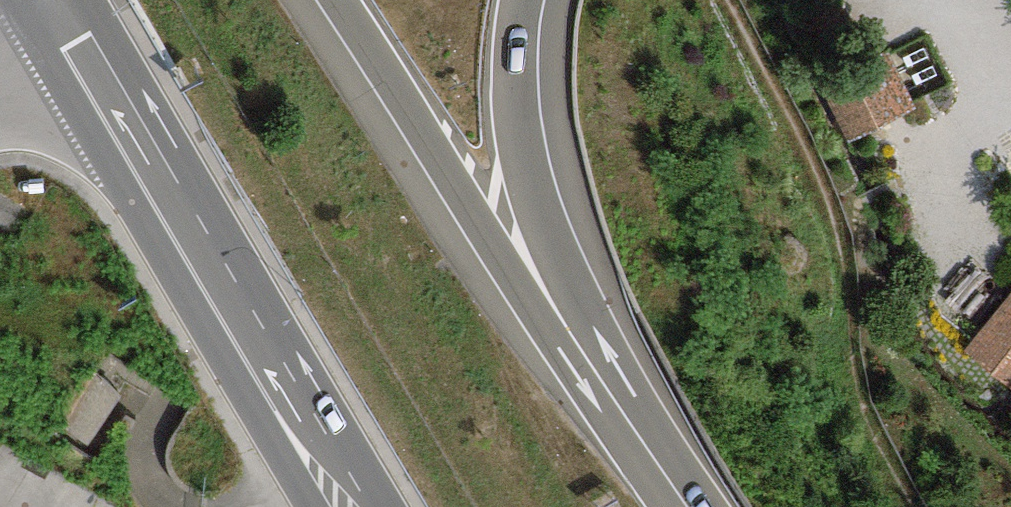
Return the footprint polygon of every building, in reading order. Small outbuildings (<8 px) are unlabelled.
[(892,60),(822,93),(845,143),(916,110),(892,60)] [(962,355),(1010,394),(1010,293),(962,355)]
